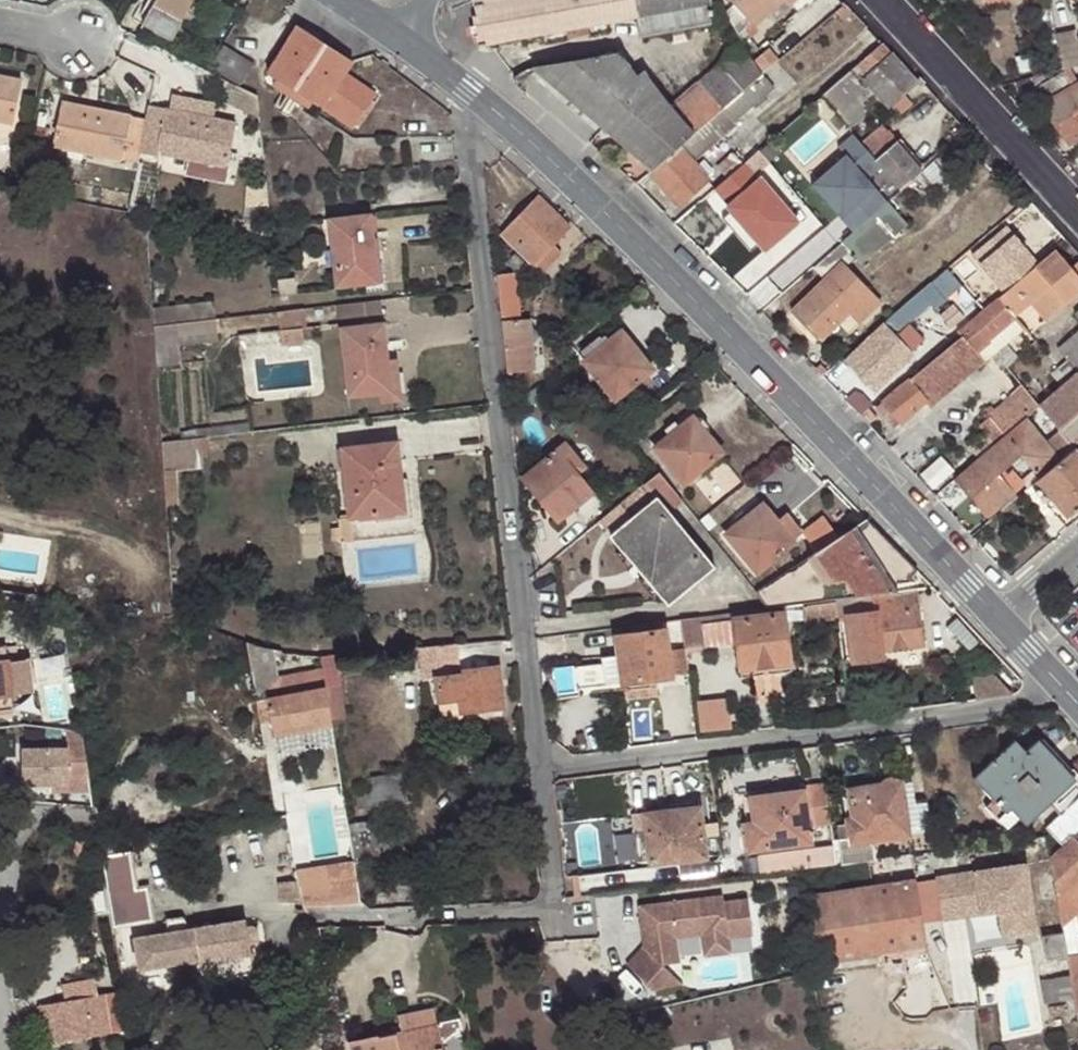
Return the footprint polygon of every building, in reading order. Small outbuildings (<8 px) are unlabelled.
[(143,23),(172,39),(183,19),(193,0),(155,0),(143,23)] [(183,19),(199,28),(214,0),(193,0),(183,19)] [(476,17),(473,17),(474,26),(470,27),(472,37),(476,37),(478,46),(565,29),(588,26),(636,16),(640,37),(673,31),(681,30),(714,24),(710,2),(709,0),(472,0),(476,17)] [(736,32),(750,20),(751,22),(776,0),(730,0),(734,5),(724,13),(736,32)] [(751,22),(756,27),(785,0),(776,0),(751,22)] [(588,26),(565,29),(566,38),(589,34),(588,26)] [(295,89),(324,43),(299,27),(269,72),(278,78),(295,89)] [(683,39),(681,30),(673,31),(674,40),(683,39)] [(1054,37),(1059,70),(1077,66),(1077,42),(1076,42),(1074,32),(1054,37)] [(648,173),(762,76),(758,71),(741,45),(738,42),(726,49),(717,66),(699,83),(676,102),(671,107),(642,73),(636,78),(617,54),(532,68),(601,128),(609,135),(631,152),(648,173)] [(353,61),(324,43),(295,89),(312,100),(356,128),(377,95),(345,74),(353,61)] [(904,97),(921,82),(915,75),(912,77),(883,44),(823,96),(837,112),(849,126),(864,114),(865,108),(860,103),(864,100),(863,94),(865,92),(858,83),(861,80),(888,110),(891,108),(898,115),(910,105),(904,97)] [(211,67),(240,85),(252,64),(224,47),(211,67)] [(1036,87),(1053,118),(1048,121),(1053,131),(1058,128),(1068,144),(1077,138),(1077,74),(1075,69),(1065,76),(1063,71),(1053,78),(1036,87)] [(1050,72),(1030,78),(1036,87),(1053,78),(1050,72)] [(18,101),(7,99),(11,78),(0,76),(0,121),(14,124),(18,101)] [(774,89),(762,76),(648,173),(677,205),(707,180),(691,161),(774,89)] [(7,99),(18,101),(22,80),(11,78),(7,99)] [(274,86),(291,96),(295,89),(278,78),(274,86)] [(295,89),(291,96),(308,107),(312,100),(295,89)] [(63,104),(58,126),(71,129),(74,106),(63,104)] [(54,146),(137,163),(137,159),(139,152),(156,156),(157,153),(226,167),(231,144),(220,141),(224,121),(149,107),(146,121),(74,106),(71,129),(58,126),(54,146)] [(220,141),(231,144),(236,124),(224,121),(220,141)] [(883,129),(864,147),(863,147),(875,161),(874,163),(899,191),(920,172),(895,143),(883,129)] [(845,155),(812,183),(853,231),(887,202),(899,191),(874,163),(875,161),(863,147),(864,147),(853,134),(838,147),(845,155)] [(920,172),(925,168),(899,138),(895,143),(920,172)] [(137,163),(126,212),(141,215),(152,161),(137,159),(137,163)] [(796,223),(745,162),(716,186),(731,204),(728,207),(764,250),(796,223)] [(502,233),(534,265),(552,244),(570,227),(537,197),(502,233)] [(853,231),(841,242),(813,270),(825,282),(794,311),(819,338),(848,310),(858,322),(877,304),(844,268),(854,258),(860,264),(906,225),(887,202),(853,231)] [(371,213),(328,218),(336,288),(380,283),(371,213)] [(1011,239),(999,224),(977,242),(989,256),(1011,239)] [(552,244),(534,265),(544,274),(562,254),(552,244)] [(1055,250),(999,298),(1014,316),(1029,304),(1044,321),(1077,293),(1077,263),(1070,268),(1055,250)] [(506,262),(517,273),(526,264),(514,253),(506,262)] [(496,275),(506,373),(535,370),(533,357),(529,320),(521,320),(518,288),(526,288),(525,272),(517,273),(496,275)] [(296,278),(278,280),(279,295),(297,293),(296,278)] [(929,283),(883,323),(882,326),(845,361),(873,390),(911,355),(889,332),(894,327),(898,332),(941,296),(929,283)] [(1014,316),(999,298),(962,329),(958,332),(962,337),(908,381),(925,401),(930,407),(944,395),(937,386),(990,343),(986,339),(1014,316)] [(214,299),(152,307),(153,326),(216,318),(214,299)] [(308,326),(305,308),(280,311),(278,311),(280,329),(303,326),(308,326)] [(937,386),(944,395),(1024,328),(1014,316),(986,339),(990,343),(937,386)] [(216,318),(153,326),(155,348),(178,345),(218,341),(216,318)] [(348,396),(392,391),(384,322),(341,327),(348,396)] [(303,326),(280,329),(281,342),(305,340),(303,326)] [(629,355),(636,350),(621,331),(611,340),(605,332),(582,351),(587,358),(584,361),(615,399),(645,375),(629,355)] [(1058,349),(1067,360),(1077,372),(1077,373),(1077,332),(1058,349)] [(178,345),(155,348),(156,366),(180,363),(178,345)] [(651,369),(636,350),(629,355),(645,375),(651,369)] [(1077,372),(1067,360),(1050,375),(1060,387),(1077,372)] [(815,369),(821,376),(826,372),(818,366),(815,369)] [(1062,439),(1077,426),(1077,373),(1077,372),(1060,387),(1038,407),(1059,435),(1062,439)] [(893,428),(925,401),(908,381),(875,407),(893,428)] [(1038,407),(1022,385),(995,412),(1011,430),(1025,417),(1038,407)] [(655,447),(684,482),(721,451),(692,417),(681,426),(677,420),(665,430),(669,435),(655,447)] [(994,445),(956,478),(988,515),(1013,493),(1007,484),(1032,468),(1039,477),(1060,459),(1025,417),(1011,430),(1004,436),(994,445)] [(994,445),(1004,436),(988,420),(979,428),(994,445)] [(200,437),(161,441),(163,470),(177,468),(203,466),(200,437)] [(383,442),(392,513),(406,512),(398,441),(383,442)] [(341,448),(349,518),(351,518),(392,513),(383,442),(341,448)] [(558,519),(591,493),(575,473),(583,466),(566,445),(525,477),(558,519)] [(1071,522),(1067,515),(1077,506),(1077,457),(1072,449),(1060,459),(1039,477),(1022,492),(1058,534),(1071,522)] [(177,468),(163,470),(165,507),(181,505),(177,468)] [(681,499),(658,472),(644,483),(655,497),(666,510),(681,499)] [(666,510),(655,497),(649,502),(694,557),(700,552),(666,510)] [(713,567),(700,552),(694,557),(649,502),(611,534),(669,602),(713,567)] [(758,571),(793,543),(777,523),(762,505),(727,534),(758,571)] [(777,523),(793,543),(803,534),(786,515),(777,523)] [(339,526),(341,540),(341,543),(355,541),(351,518),(349,518),(338,520),(339,526)] [(906,570),(913,565),(883,535),(867,519),(756,590),(768,607),(836,598),(897,590),(892,583),(916,580),(906,570)] [(331,527),(333,541),(341,540),(339,526),(331,527)] [(907,608),(904,589),(897,590),(836,598),(838,617),(846,617),(852,661),(882,657),(880,651),(920,645),(916,606),(907,608)] [(740,667),(788,662),(782,613),(734,619),(740,667)] [(699,616),(681,618),(685,648),(685,652),(703,650),(699,616)] [(621,682),(666,650),(665,631),(615,637),(618,655),(599,656),(599,664),(573,667),(576,688),(606,685),(607,691),(622,689),(621,682)] [(331,720),(330,714),(325,688),(322,669),(277,676),(273,649),(259,647),(246,641),(256,700),(267,698),(273,736),(332,726),(331,720)] [(460,672),(456,645),(419,648),(422,680),(436,678),(440,713),(463,710),(502,705),(497,668),(460,672)] [(13,708),(9,681),(19,680),(17,662),(5,664),(2,646),(0,646),(0,710),(13,708)] [(685,648),(666,650),(621,682),(687,675),(685,652),(685,648)] [(325,688),(342,685),(337,654),(320,656),(322,669),(325,688)] [(991,698),(1012,694),(995,678),(978,681),(980,699),(991,698)] [(330,714),(346,713),(342,685),(325,688),(330,714)] [(702,699),(706,730),(739,725),(735,694),(702,699)] [(464,718),(463,710),(440,713),(442,721),(464,718)] [(69,749),(24,753),(27,784),(70,780),(69,772),(88,771),(84,723),(67,725),(69,749)] [(1026,824),(1049,802),(1069,784),(1046,759),(1051,754),(1037,739),(1025,751),(1015,738),(987,765),(997,776),(984,789),(994,799),(987,806),(1007,828),(1019,817),(1026,824)] [(1069,784),(1074,780),(1051,754),(1046,759),(1069,784)] [(974,778),(984,789),(997,776),(987,765),(974,778)] [(357,792),(360,809),(384,805),(408,801),(403,773),(364,780),(366,791),(357,792)] [(1077,798),(1077,776),(1074,780),(1069,784),(1049,802),(1059,814),(1077,798)] [(837,840),(838,847),(840,863),(876,858),(873,840),(907,835),(903,803),(900,782),(896,783),(894,782),(891,780),(887,780),(884,782),(882,786),(850,790),(853,818),(846,819),(847,823),(849,839),(837,840)] [(903,803),(913,802),(910,781),(900,782),(903,803)] [(832,822),(826,783),(808,786),(813,825),(832,822)] [(782,799),(750,803),(753,823),(745,824),(748,851),(810,844),(803,791),(781,793),(782,799)] [(749,797),(750,803),(782,799),(781,793),(749,797)] [(1077,833),(1077,798),(1059,814),(1046,827),(1061,843),(1068,836),(1077,833)] [(932,851),(925,801),(913,802),(903,803),(907,835),(910,854),(932,851)] [(703,841),(718,840),(716,824),(710,824),(708,807),(644,814),(645,827),(633,828),(636,861),(649,860),(650,864),(705,858),(703,841)] [(375,820),(348,824),(353,854),(355,862),(381,857),(377,836),(383,834),(381,825),(376,826),(375,820)] [(834,840),(837,840),(849,839),(847,823),(832,825),(834,840)] [(353,854),(348,824),(338,826),(342,856),(353,854)] [(1049,859),(1062,933),(1066,955),(1067,959),(1073,1000),(1075,1011),(1077,1028),(1077,926),(1076,914),(1077,912),(1077,836),(1071,838),(1049,859)] [(570,854),(579,853),(578,839),(569,841),(570,854)] [(768,855),(770,872),(793,869),(840,863),(838,847),(768,855)] [(102,857),(113,925),(153,920),(147,887),(136,888),(129,851),(102,857)] [(1003,938),(1036,932),(1025,863),(957,874),(964,916),(998,911),(1003,938)] [(333,878),(334,905),(360,902),(361,902),(359,889),(356,870),(331,871),(330,878),(333,878)] [(964,916),(957,874),(936,878),(942,920),(964,916)] [(298,879),(302,905),(334,905),(333,878),(330,878),(298,879)] [(915,879),(892,882),(903,952),(926,948),(915,879)] [(892,882),(870,885),(882,955),(903,952),(892,882)] [(810,886),(796,887),(799,905),(805,903),(814,965),(882,955),(870,885),(811,895),(810,886)] [(723,894),(639,905),(644,944),(626,964),(656,991),(684,982),(663,963),(682,961),(679,935),(704,932),(706,953),(731,950),(729,934),(752,931),(748,900),(724,903),(723,894)] [(201,979),(253,971),(249,948),(255,944),(258,941),(258,936),(257,931),(255,928),(251,925),(249,925),(245,926),(244,920),(186,929),(184,917),(166,920),(168,932),(154,935),(151,933),(133,936),(139,968),(165,963),(168,965),(198,959),(201,979)] [(1046,958),(1066,955),(1062,933),(1043,937),(1046,958)] [(1073,1000),(1067,959),(1040,964),(1046,1005),(1073,1000)] [(51,1043),(131,1028),(124,990),(38,1006),(41,1021),(47,1020),(51,1043)] [(407,1022),(408,1032),(431,1027),(425,1014),(407,1022)] [(376,1037),(350,1043),(352,1049),(441,1049),(436,1026),(431,1027),(408,1032),(376,1038),(376,1037)]
